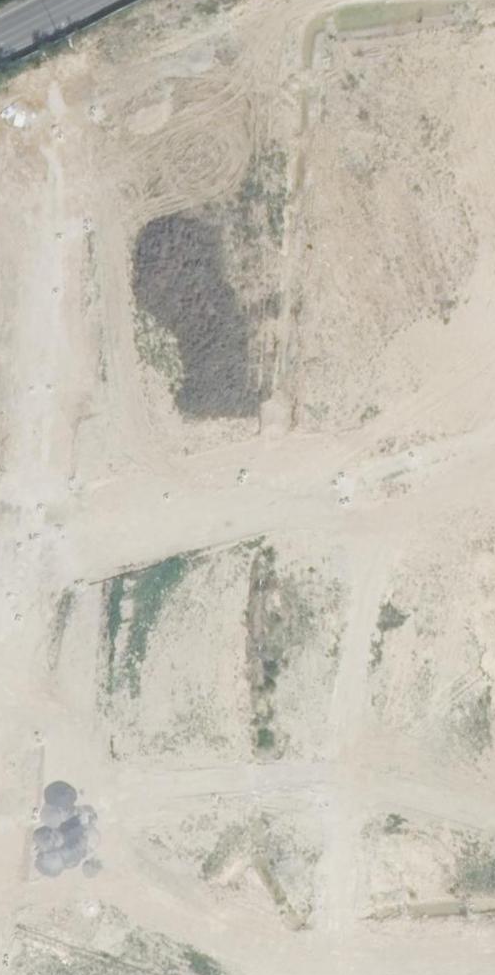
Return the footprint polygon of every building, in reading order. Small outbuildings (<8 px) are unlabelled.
[(106,698),(0,700),(0,732),(106,730),(106,698)] [(109,734),(78,736),(84,868),(115,867),(109,734)]
